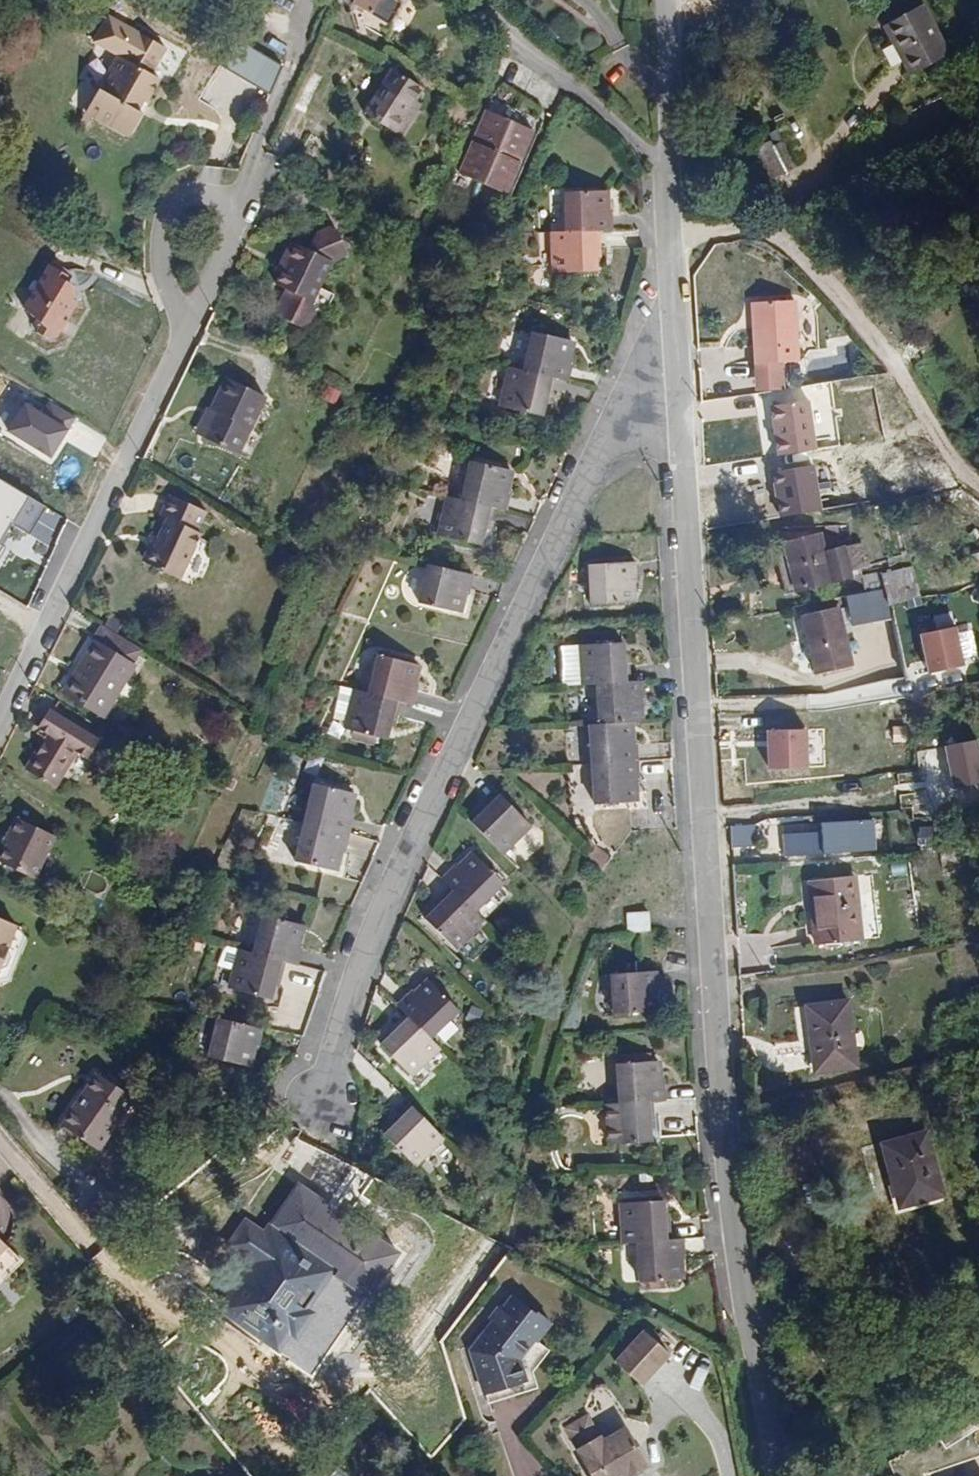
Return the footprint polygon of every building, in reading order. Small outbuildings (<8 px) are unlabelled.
[(389,30),(408,0),(356,0),(355,3),(369,12),(367,17),(389,30)] [(389,30),(394,33),(413,0),(408,0),(389,30)] [(924,9),(885,30),(912,80),(951,60),(924,9)] [(144,121),(153,105),(146,101),(152,90),(156,93),(170,67),(161,62),(176,35),(150,21),(135,48),(129,45),(121,59),(124,60),(114,79),(108,82),(97,100),(136,123),(144,121)] [(423,89),(395,71),(367,115),(401,137),(411,121),(404,117),(423,89)] [(159,94),(156,93),(152,90),(146,101),(153,105),(159,94)] [(500,189),(530,126),(491,109),(463,173),(500,189)] [(510,193),(537,129),(530,126),(500,189),(510,193)] [(786,174),(800,167),(787,145),(774,152),(786,174)] [(608,195),(566,196),(566,235),(601,234),(614,234),(613,215),(609,215),(608,195)] [(566,235),(554,235),(555,275),(598,274),(598,254),(602,254),(601,234),(566,235)] [(294,243),(285,259),(291,262),(280,285),(290,290),(281,307),(284,320),(296,326),(308,320),(312,312),(323,308),(329,296),(316,289),(330,262),(294,243)] [(50,330),(62,337),(71,333),(88,299),(83,296),(85,291),(82,281),(77,279),(79,274),(62,264),(39,309),(51,316),(47,322),(50,330)] [(796,307),(760,309),(760,335),(755,335),(757,371),(800,368),(796,307)] [(573,345),(532,334),(522,373),(556,381),(568,384),(573,366),(568,365),(573,345)] [(522,373),(510,370),(501,409),(542,418),(546,400),(551,401),(556,381),(522,373)] [(215,412),(202,438),(238,455),(265,398),(226,380),(211,410),(215,412)] [(26,401),(8,432),(54,460),(73,429),(26,401)] [(206,408),(194,434),(202,438),(215,412),(211,410),(206,408)] [(492,510),(505,513),(509,492),(506,491),(511,471),(470,462),(461,502),(492,510)] [(49,506),(0,478),(0,557),(19,525),(33,533),(49,506)] [(178,578),(206,512),(170,496),(161,517),(165,519),(146,565),(178,578)] [(483,527),(488,529),(492,510),(461,502),(447,499),(438,536),(478,546),(483,527)] [(850,582),(848,574),(843,552),(824,556),(819,538),(783,546),(795,595),(850,582)] [(786,597),(795,595),(783,546),(774,548),(786,597)] [(843,552),(848,574),(859,571),(865,570),(860,548),(843,552)] [(630,585),(636,585),(634,566),(588,567),(589,607),(631,606),(630,585)] [(463,596),(467,597),(472,578),(427,567),(417,603),(458,614),(463,596)] [(861,576),(859,571),(848,574),(850,582),(862,589),(863,597),(884,593),(881,578),(861,576)] [(919,601),(913,571),(881,578),(884,593),(888,610),(919,601)] [(846,601),(851,631),(890,623),(888,610),(884,593),(863,597),(846,601)] [(888,610),(890,623),(934,611),(930,598),(919,601),(888,610)] [(802,621),(815,618),(812,608),(800,610),(802,621)] [(837,613),(815,618),(802,621),(813,677),(849,670),(837,613)] [(127,665),(126,664),(135,648),(94,624),(86,638),(89,640),(58,690),(96,714),(127,665)] [(595,688),(630,686),(628,665),(623,665),(622,645),(579,648),(582,689),(595,688)] [(942,655),(944,667),(969,661),(967,649),(942,655)] [(937,673),(936,669),(944,667),(942,655),(941,652),(898,662),(902,681),(937,673)] [(398,704),(410,707),(416,687),(411,686),(417,667),(376,656),(365,695),(398,704)] [(639,706),(641,706),(640,685),(630,686),(595,688),(596,727),(630,725),(640,725),(639,706)] [(388,722),(393,724),(398,704),(365,695),(335,686),(326,719),(343,723),(341,729),(383,740),(388,722)] [(88,753),(98,736),(49,708),(41,724),(49,729),(24,771),(53,788),(78,746),(88,753)] [(909,714),(868,717),(873,751),(913,746),(911,730),(909,714)] [(634,744),(631,744),(630,725),(596,727),(587,728),(589,767),(636,765),(634,744)] [(769,730),(771,770),(814,768),(812,728),(769,730)] [(77,755),(70,774),(82,779),(89,759),(77,755)] [(632,785),(638,785),(636,765),(589,767),(591,809),(633,806),(632,785)] [(300,825),(346,836),(351,815),(346,814),(350,796),(310,786),(300,825)] [(468,824),(499,855),(528,828),(494,793),(479,808),(482,811),(468,824)] [(47,842),(9,820),(1,834),(4,836),(0,844),(0,869),(24,882),(47,842)] [(780,859),(879,855),(878,824),(807,827),(808,837),(780,838),(780,859)] [(291,864),(332,874),(337,853),(342,854),(346,836),(300,825),(291,864)] [(918,851),(934,852),(936,828),(919,827),(918,851)] [(447,890),(470,914),(499,886),(470,856),(456,868),(454,866),(438,881),(447,890)] [(814,949),(858,944),(852,880),(807,885),(814,949)] [(422,921),(451,951),(480,924),(470,914),(447,890),(433,903),(437,907),(422,921)] [(625,936),(646,935),(645,915),(624,916),(625,936)] [(300,928),(258,916),(248,953),(283,964),(294,967),(299,948),(295,946),(300,928)] [(16,928),(0,921),(0,971),(6,969),(9,959),(6,950),(15,931),(16,928)] [(21,934),(15,931),(6,950),(9,959),(6,969),(0,971),(0,986),(8,984),(26,942),(21,934)] [(248,953),(237,950),(225,988),(266,1001),(272,981),(277,983),(283,964),(248,953)] [(655,995),(654,976),(608,978),(610,1017),(651,1016),(650,995),(655,995)] [(411,995),(408,992),(392,1008),(401,1018),(424,1041),(453,1012),(424,982),(411,995)] [(845,1008),(803,1012),(809,1077),(853,1071),(845,1008)] [(424,1041),(401,1018),(386,1031),(390,1035),(376,1047),(406,1078),(434,1051),(424,1041)] [(258,1030),(213,1019),(203,1058),(244,1070),(249,1048),(254,1049),(258,1030)] [(171,1046),(176,1034),(166,1029),(160,1039),(171,1046)] [(95,1080),(105,1086),(114,1070),(104,1064),(95,1080)] [(649,1105),(659,1104),(658,1085),(655,1085),(653,1065),(613,1068),(615,1107),(649,1105)] [(145,1088),(114,1070),(105,1086),(95,1080),(66,1130),(105,1155),(145,1088)] [(438,1140),(403,1105),(388,1120),(392,1124),(379,1138),(409,1168),(438,1140)] [(644,1127),(650,1126),(649,1105),(615,1107),(602,1108),(604,1149),(645,1146),(644,1127)] [(921,1139),(890,1147),(896,1170),(886,1173),(895,1211),(937,1200),(921,1139)] [(886,1173),(896,1170),(890,1147),(879,1149),(886,1173)] [(659,1204),(616,1207),(619,1248),(631,1247),(667,1245),(666,1224),(660,1225),(659,1204)] [(271,1338),(281,1322),(295,1330),(301,1334),(325,1296),(318,1291),(332,1269),(249,1216),(229,1249),(252,1263),(223,1309),(271,1338)] [(25,1258),(0,1232),(0,1282),(25,1258)] [(667,1245),(631,1247),(634,1286),(675,1284),(674,1269),(680,1269),(678,1245),(667,1245)] [(551,1319),(538,1309),(536,1311),(515,1295),(504,1308),(500,1306),(492,1317),(495,1320),(478,1341),(482,1351),(475,1354),(486,1391),(526,1379),(519,1356),(535,1335),(537,1337),(551,1319)] [(295,1330),(281,1322),(271,1338),(285,1347),(295,1330)] [(676,1369),(652,1343),(621,1372),(645,1397),(676,1369)] [(690,1385),(701,1391),(712,1371),(701,1365),(690,1385)] [(322,1451),(333,1437),(306,1403),(293,1414),(322,1451)] [(566,1423),(577,1446),(601,1435),(589,1412),(566,1423)] [(601,1435),(577,1446),(591,1474),(588,1475),(627,1475),(626,1474),(645,1464),(626,1428),(604,1440),(601,1435)] [(260,1449),(281,1475),(302,1475),(305,1472),(277,1437),(260,1449)]
